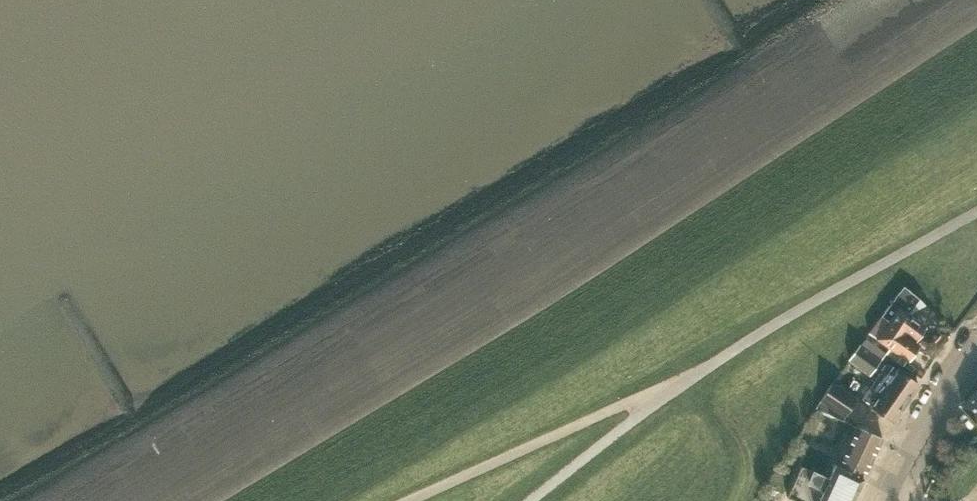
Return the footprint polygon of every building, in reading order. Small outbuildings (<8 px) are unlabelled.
[(924,325),(908,314),(919,299),(914,295),(904,286),(881,315),(913,341),(924,325)] [(889,347),(886,352),(886,353),(903,364),(907,359),(908,360),(919,344),(913,341),(881,315),(868,332),(889,347)] [(886,352),(866,337),(861,343),(882,359),(885,354),(886,353),(886,352)] [(882,359),(861,343),(848,359),(870,375),(882,359)] [(918,384),(887,362),(861,398),(893,420),(918,384)] [(859,398),(854,395),(833,381),(820,400),(820,401),(844,417),(859,398)] [(962,405),(976,421),(976,392),(962,405)] [(816,407),(843,419),(844,417),(820,401),(816,407)] [(833,429),(838,418),(818,409),(813,419),(833,429)] [(882,438),(857,426),(837,466),(835,464),(828,478),(801,465),(787,497),(796,500),(852,500),(882,438)]
